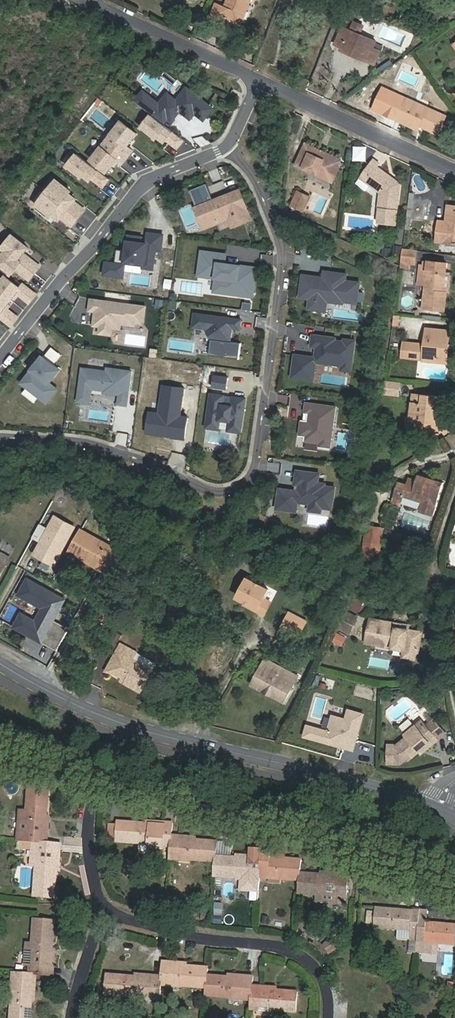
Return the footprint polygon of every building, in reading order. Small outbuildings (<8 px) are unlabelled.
[(250,0),(226,0),(223,7),(215,4),(210,17),(218,20),(220,16),(240,25),(250,0)] [(394,9),(382,4),(377,16),(389,21),(394,9)] [(366,61),(372,47),(375,41),(341,27),(334,44),(355,53),(354,56),(366,61)] [(380,51),(372,47),(366,61),(374,64),(380,51)] [(402,67),(408,76),(419,69),(412,59),(402,67)] [(422,74),(419,69),(408,76),(412,81),(422,74)] [(177,80),(165,70),(161,75),(173,84),(177,80)] [(306,88),(309,80),(301,77),(298,84),(306,88)] [(143,90),(134,101),(151,114),(167,126),(172,121),(178,125),(186,115),(190,118),(195,112),(203,119),(212,108),(186,87),(175,101),(166,95),(159,104),(143,90)] [(445,116),(405,97),(395,119),(417,130),(420,125),(438,133),(445,116)] [(167,126),(151,114),(141,127),(155,138),(157,136),(162,130),(164,132),(162,135),(166,139),(177,147),(183,139),(167,126)] [(121,121),(106,140),(127,156),(132,150),(127,145),(137,133),(121,121)] [(162,130),(157,136),(164,141),(166,139),(162,135),(164,132),(162,130)] [(122,163),(127,156),(106,140),(91,159),(106,171),(116,159),(122,163)] [(321,170),(318,175),(318,176),(332,182),(340,167),(337,166),(340,160),(305,143),(295,165),(308,172),(309,171),(312,165),(321,170)] [(365,161),(366,147),(353,145),(352,160),(365,161)] [(108,178),(76,152),(66,165),(81,177),(83,174),(87,169),(90,171),(87,174),(91,177),(102,186),(108,178)] [(398,212),(401,184),(396,181),(393,184),(387,179),(389,176),(378,168),(380,165),(372,159),(359,178),(360,178),(370,185),(381,192),(379,209),(380,210),(379,218),(389,219),(388,225),(396,226),(398,212)] [(309,171),(318,175),(321,170),(312,165),(309,171)] [(87,169),(83,174),(89,180),(91,177),(87,174),(90,171),(87,169)] [(366,191),(370,185),(360,178),(356,185),(366,191)] [(56,179),(46,192),(55,200),(78,217),(84,209),(73,201),(69,197),(66,201),(64,199),(68,193),(70,190),(56,179)] [(190,190),(192,196),(195,195),(199,205),(197,207),(200,215),(205,213),(209,224),(229,216),(233,225),(250,218),(239,190),(225,195),(227,198),(218,202),(217,199),(213,200),(206,184),(190,190)] [(55,200),(46,192),(35,205),(50,216),(52,214),(56,208),(59,210),(56,213),(61,217),(71,225),(78,217),(55,200)] [(307,197),(295,192),(289,205),(300,211),(307,197)] [(454,244),(454,205),(448,204),(443,242),(454,244)] [(56,208),(52,214),(59,219),(61,217),(56,213),(59,210),(56,208)] [(205,213),(200,215),(204,226),(209,224),(205,213)] [(143,267),(153,268),(155,249),(161,250),(163,235),(148,233),(146,243),(141,242),(141,237),(128,235),(125,262),(144,264),(143,267)] [(21,256),(27,247),(12,234),(2,247),(5,250),(20,262),(23,264),(34,272),(39,266),(28,257),(26,260),(21,256)] [(403,248),(401,261),(415,263),(416,249),(403,248)] [(20,262),(5,250),(0,257),(0,265),(11,274),(20,262)] [(239,276),(240,265),(225,263),(226,254),(201,250),(198,275),(215,277),(223,278),(221,292),(253,296),(255,278),(239,276)] [(29,279),(34,272),(23,264),(18,270),(29,279)] [(425,285),(423,300),(422,308),(445,311),(450,274),(428,271),(428,266),(421,264),(418,284),(419,284),(425,285)] [(139,273),(139,266),(127,265),(127,272),(139,273)] [(256,267),(240,265),(239,276),(255,278),(256,267)] [(313,276),(303,275),(300,297),(310,299),(327,301),(342,303),(343,301),(357,303),(359,282),(345,281),(346,274),(325,271),(323,280),(313,279),(313,276)] [(22,284),(20,287),(5,276),(0,282),(0,291),(11,299),(17,292),(29,302),(35,294),(22,284)] [(223,278),(215,277),(214,291),(221,292),(223,278)] [(417,299),(423,300),(425,285),(419,284),(417,299)] [(17,317),(5,307),(11,299),(0,291),(0,311),(1,311),(0,312),(0,316),(11,325),(17,317)] [(89,310),(95,311),(98,311),(98,316),(94,315),(93,325),(100,326),(99,333),(111,334),(112,327),(120,328),(120,323),(134,325),(135,322),(143,323),(145,306),(90,299),(89,310)] [(325,311),(327,301),(310,299),(308,309),(325,311)] [(232,328),(239,329),(241,319),(194,313),(192,326),(207,329),(207,333),(211,338),(209,355),(238,359),(240,343),(230,341),(232,328)] [(446,346),(450,346),(451,330),(427,327),(425,344),(412,342),(410,358),(423,360),(423,356),(444,358),(446,346)] [(335,338),(313,335),(311,346),(317,347),(315,358),(295,355),(292,377),(313,380),(315,362),(342,365),(343,361),(352,362),(355,341),(344,339),(344,342),(335,341),(335,338)] [(448,363),(450,346),(446,346),(444,358),(423,356),(423,360),(448,363)] [(47,402),(62,383),(54,377),(60,369),(42,356),(21,382),(27,387),(38,396),(47,402)] [(342,365),(341,369),(351,371),(352,362),(343,361),(342,365)] [(106,372),(81,368),(77,402),(89,404),(91,389),(103,391),(103,393),(119,395),(120,390),(128,392),(131,372),(106,368),(106,372)] [(226,388),(228,377),(213,375),(211,386),(226,388)] [(385,380),(383,394),(398,397),(401,383),(385,380)] [(173,436),(184,438),(187,417),(180,416),(183,388),(163,385),(159,413),(149,412),(147,432),(159,434),(159,431),(173,433),(173,436)] [(34,402),(38,396),(27,387),(22,393),(34,402)] [(126,406),(128,392),(120,390),(119,395),(117,405),(126,406)] [(231,406),(222,404),(223,395),(210,393),(205,427),(218,429),(219,419),(229,421),(228,430),(240,432),(245,398),(232,396),(231,406)] [(420,423),(418,430),(436,433),(439,404),(444,404),(445,397),(413,393),(410,421),(420,423)] [(318,447),(330,448),(335,407),(305,403),(304,413),(307,414),(306,420),(303,420),(301,420),(299,436),(304,436),(304,440),(319,442),(318,447)] [(409,429),(418,430),(420,423),(410,421),(409,429)] [(319,474),(296,471),(295,484),(299,484),(298,491),(279,488),(276,508),(296,511),(297,501),(309,503),(321,504),(321,507),(331,509),(334,487),(324,486),(324,483),(317,483),(319,474)] [(407,485),(407,483),(398,481),(392,499),(402,501),(403,496),(422,501),(419,510),(433,515),(436,506),(444,481),(419,474),(417,479),(415,487),(407,485)] [(409,477),(407,483),(407,485),(415,487),(417,479),(409,477)] [(321,504),(309,503),(309,510),(321,512),(321,507),(321,504)] [(48,528),(40,523),(32,538),(41,542),(34,554),(54,564),(69,536),(65,534),(70,524),(55,516),(48,528)] [(74,527),(70,524),(65,534),(69,536),(74,527)] [(371,540),(380,542),(382,526),(366,524),(363,549),(369,550),(371,540)] [(112,573),(122,554),(81,531),(70,550),(92,562),(112,573)] [(378,551),(380,542),(371,540),(369,550),(363,549),(361,559),(372,561),(374,551),(378,551)] [(263,598),(267,589),(246,578),(236,597),(245,602),(257,608),(263,598)] [(69,630),(53,622),(61,607),(49,600),(52,594),(27,580),(20,594),(27,597),(25,600),(42,609),(35,623),(21,615),(14,628),(21,633),(22,630),(38,639),(41,634),(45,636),(41,643),(57,652),(69,630)] [(343,598),(348,590),(328,580),(324,588),(343,598)] [(61,607),(65,601),(52,594),(49,600),(61,607)] [(257,608),(245,602),(243,604),(263,614),(270,602),(263,598),(257,608)] [(297,639),(307,620),(290,611),(280,629),(297,639)] [(357,617),(346,611),(339,624),(350,630),(357,617)] [(392,648),(392,645),(378,621),(369,619),(365,638),(372,639),(371,644),(392,648)] [(378,621),(392,645),(393,644),(404,647),(402,658),(415,661),(421,634),(407,631),(406,635),(398,633),(400,626),(378,621)] [(41,643),(45,636),(41,634),(38,639),(22,630),(21,633),(41,643)] [(114,632),(107,645),(114,649),(121,636),(114,632)] [(345,638),(337,634),(332,642),(341,647),(345,638)] [(113,664),(116,675),(122,679),(126,681),(125,684),(141,693),(156,664),(120,645),(117,652),(119,653),(113,664)] [(113,664),(119,653),(117,652),(105,672),(116,675),(113,664)] [(298,676),(265,658),(251,684),(284,701),(298,676)] [(347,710),(344,720),(331,716),(327,731),(306,725),(302,738),(323,744),(337,748),(352,752),(362,714),(347,710)] [(430,739),(432,742),(447,731),(436,717),(428,722),(424,717),(406,730),(408,732),(398,740),(390,740),(390,759),(403,759),(409,754),(409,755),(420,747),(430,739)] [(422,750),(432,742),(430,739),(420,747),(422,750)] [(19,810),(17,840),(23,840),(47,842),(49,816),(47,816),(49,787),(46,787),(40,786),(41,779),(29,778),(26,810),(19,810)] [(172,836),(173,823),(146,822),(146,824),(119,822),(117,842),(139,844),(139,853),(148,853),(149,847),(171,848),(172,836)] [(170,859),(215,862),(215,857),(216,843),(196,841),(196,838),(172,836),(171,848),(170,859)] [(47,842),(23,840),(22,849),(37,850),(33,896),(53,897),(55,870),(58,870),(60,843),(47,842)] [(300,873),(301,860),(285,858),(285,856),(261,854),(261,857),(260,878),(281,879),(281,878),(300,880),(300,873)] [(215,857),(215,862),(214,877),(238,878),(237,879),(259,881),(260,878),(261,857),(237,856),(236,858),(215,857)] [(321,875),(300,873),(300,880),(298,894),(317,895),(316,902),(335,903),(335,898),(346,898),(348,875),(321,872),(321,875)] [(221,924),(223,910),(214,909),(213,924),(221,924)] [(418,940),(420,912),(376,909),(374,928),(411,930),(411,940),(418,940)] [(420,912),(418,940),(418,953),(438,954),(438,943),(454,945),(454,927),(427,925),(428,913),(420,912)] [(28,973),(36,974),(52,975),(54,949),(52,949),(54,921),(34,919),(32,943),(26,943),(25,965),(29,966),(28,973)] [(329,954),(340,946),(337,942),(329,939),(323,945),(329,954)] [(207,976),(208,968),(186,967),(186,964),(163,963),(162,977),(161,985),(207,988),(207,976)] [(36,974),(28,973),(12,972),(11,995),(12,995),(11,1017),(30,1017),(32,999),(34,999),(36,974)] [(161,985),(162,977),(136,974),(136,977),(107,975),(106,994),(160,998),(161,985)] [(207,988),(206,997),(251,1000),(252,986),(253,977),(229,975),(229,978),(207,976),(207,988)] [(251,1000),(251,1009),(296,1012),(297,992),(277,990),(277,988),(252,986),(251,1000)]
